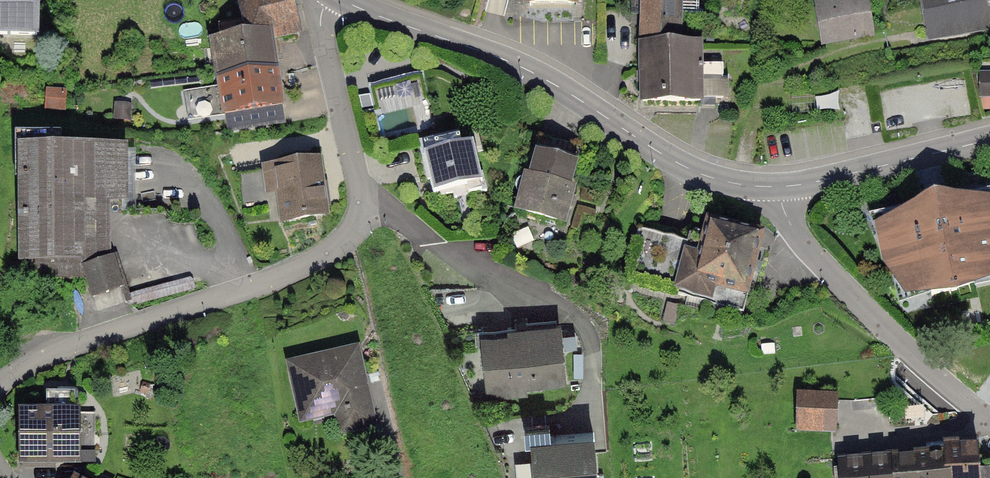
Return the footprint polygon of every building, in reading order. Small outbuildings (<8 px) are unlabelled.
[(37,34),(37,0),(0,0),(0,34),(37,34)] [(213,41),(221,89),(186,94),(190,119),(282,105),(272,37),(299,31),(291,0),(237,0),(246,36),(213,41)] [(640,37),(685,36),(684,0),(639,0),(640,37)] [(699,0),(685,0),(685,10),(699,11),(699,0)] [(942,34),(989,26),(989,0),(937,0),(942,34)] [(863,1),(830,6),(833,27),(824,29),(826,40),(868,33),(863,1)] [(707,108),(705,44),(644,47),(646,111),(707,108)] [(424,72),(369,85),(376,115),(405,108),(410,129),(436,122),(424,72)] [(981,96),(989,96),(989,75),(980,75),(981,96)] [(65,92),(48,91),(47,107),(64,108),(65,92)] [(131,105),(116,104),(114,120),(129,121),(131,105)] [(460,147),(458,136),(420,145),(432,194),(440,192),(441,196),(452,193),(454,199),(487,191),(482,172),(480,172),(473,144),(460,147)] [(582,148),(538,136),(518,211),(562,223),(582,148)] [(123,147),(21,148),(22,253),(102,252),(102,200),(123,200),(123,147)] [(329,219),(321,160),(278,166),(285,225),(329,219)] [(880,230),(884,266),(910,298),(960,301),(989,288),(989,202),(942,200),(880,230)] [(743,311),(764,235),(708,220),(704,235),(695,232),(691,236),(689,243),(638,229),(625,280),(743,311)] [(122,287),(112,258),(84,267),(93,296),(122,287)] [(581,280),(577,271),(565,276),(569,285),(581,280)] [(482,338),(487,387),(564,380),(559,324),(526,327),(526,333),(482,338)] [(321,364),(292,371),(301,412),(337,404),(342,429),(371,422),(355,352),(320,359),(321,364)] [(46,414),(21,414),(21,462),(78,462),(77,391),(46,391),(46,414)] [(834,400),(799,398),(797,426),(832,428),(834,400)] [(593,433),(531,438),(534,477),(596,477),(593,433)] [(842,477),(981,477),(978,444),(947,446),(948,454),(840,461),(842,477)]
